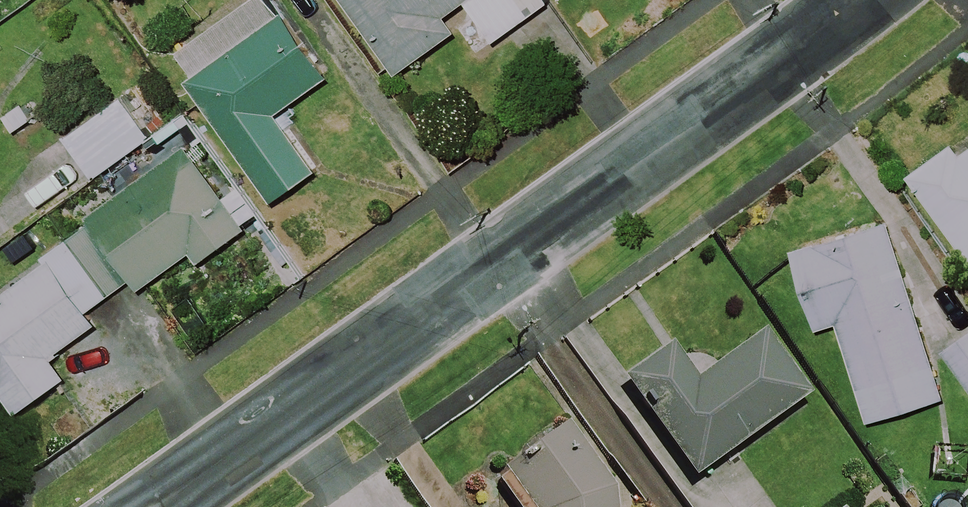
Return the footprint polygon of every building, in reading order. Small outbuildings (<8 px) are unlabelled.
[(184,46),(200,69),(192,75),(278,195),(323,164),(283,107),(336,70),(290,5),(285,9),(279,0),(249,0),(184,46)] [(401,68),(459,28),(476,52),(551,0),(354,0),(401,68)] [(156,134),(127,93),(69,132),(98,174),(156,134)] [(37,114),(27,100),(8,113),(18,128),(37,114)] [(252,224),(190,140),(91,212),(96,219),(74,235),(115,291),(137,275),(145,286),(196,249),(204,259),(252,224)] [(957,157),(949,145),(903,179),(967,269),(967,149),(957,157)] [(941,402),(886,225),(787,255),(811,334),(834,327),(864,426),(941,402)] [(0,393),(7,388),(21,408),(73,372),(58,351),(104,319),(95,305),(115,291),(74,235),(49,252),(52,257),(0,293),(0,392),(0,393)] [(806,402),(760,336),(691,384),(666,348),(616,382),(687,484),(806,402)] [(941,353),(967,395),(967,336),(941,353)] [(610,493),(562,427),(496,474),(500,480),(492,486),(507,506),(611,506),(610,493)]
